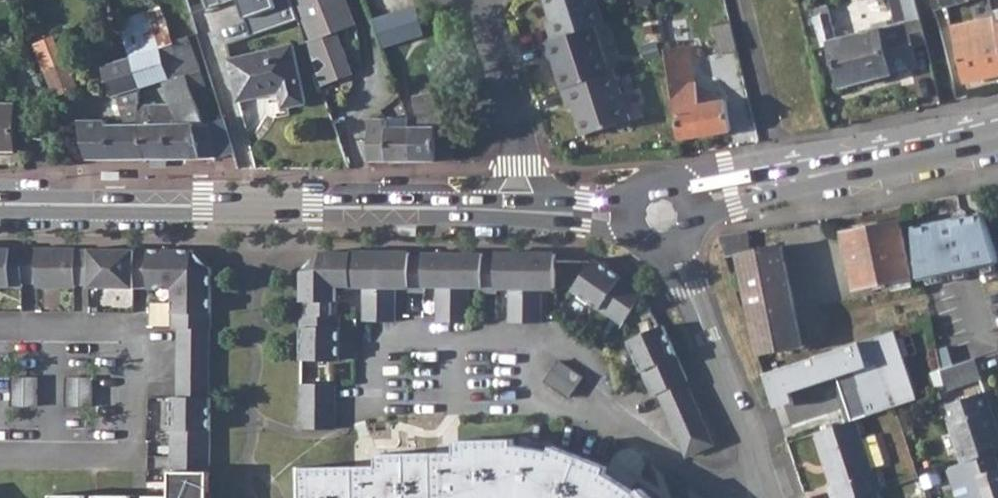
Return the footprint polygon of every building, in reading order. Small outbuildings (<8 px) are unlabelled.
[(247,37),(296,18),(289,0),(233,0),(247,37)] [(306,42),(320,84),(350,72),(344,57),(346,56),(336,30),(354,22),(346,0),(296,0),(310,40),(306,42)] [(551,21),(547,23),(552,40),(596,26),(607,22),(599,0),(544,0),(551,21)] [(810,9),(819,44),(827,41),(840,88),(918,68),(900,0),(889,0),(895,24),(836,39),(827,5),(810,9)] [(935,8),(969,0),(933,0),(935,8)] [(418,5),(377,19),(387,47),(428,32),(418,5)] [(177,10),(163,15),(172,40),(187,35),(177,10)] [(148,12),(114,23),(127,57),(159,45),(148,12)] [(994,17),(949,27),(961,84),(997,76),(997,36),(995,22),(994,17)] [(736,50),(730,25),(714,29),(720,54),(736,50)] [(552,40),(542,43),(547,60),(551,59),(562,89),(611,73),(596,26),(552,40)] [(74,31),(36,45),(55,95),(93,81),(74,31)] [(187,35),(172,40),(177,54),(186,77),(190,89),(205,83),(187,35)] [(689,41),(664,45),(666,55),(672,92),(698,88),(701,102),(717,100),(715,85),(710,86),(696,75),(689,41)] [(292,44),(229,59),(240,100),(280,92),(283,107),(304,102),(292,44)] [(127,57),(140,88),(169,79),(163,59),(159,45),(127,57)] [(177,54),(163,59),(169,79),(170,83),(186,77),(177,54)] [(140,88),(127,57),(99,66),(110,98),(116,96),(124,125),(105,125),(104,120),(78,122),(86,160),(138,159),(137,108),(140,88)] [(42,86),(33,64),(18,70),(26,92),(42,86)] [(611,73),(562,89),(567,105),(572,105),(583,135),(631,119),(616,72),(611,73)] [(170,108),(137,108),(138,159),(215,158),(203,124),(190,89),(186,77),(170,83),(162,86),(170,108)] [(698,88),(672,92),(679,140),(683,139),(731,132),(726,99),(717,100),(701,102),(698,88)] [(413,126),(412,160),(456,160),(438,92),(415,96),(416,118),(417,118),(417,126),(413,126)] [(0,105),(0,151),(14,151),(14,105),(0,105)] [(219,118),(203,124),(215,158),(233,152),(219,118)] [(413,126),(411,126),(388,127),(389,118),(371,118),(372,160),(412,160),(413,126)] [(124,170),(107,170),(107,178),(124,179),(124,170)] [(917,232),(925,282),(997,257),(997,246),(986,209),(917,232)] [(899,219),(844,232),(856,285),(911,273),(899,219)] [(738,254),(759,357),(763,370),(783,363),(779,348),(801,343),(781,245),(738,254)] [(212,332),(213,279),(213,272),(193,253),(192,252),(145,253),(0,249),(0,288),(23,288),(23,284),(37,284),(37,288),(76,289),(76,286),(90,286),(90,289),(174,291),(174,331),(178,331),(180,331),(211,332),(212,332)] [(481,292),(486,292),(497,292),(497,287),(510,287),(510,322),(542,322),(542,286),(555,287),(555,279),(556,253),(497,252),(497,256),(483,256),(483,252),(470,252),(424,251),(424,255),(409,255),(410,251),(342,250),(322,250),(301,271),(301,303),(301,342),(301,358),(339,359),(339,314),(331,314),(331,300),(335,300),(335,285),(364,285),(364,321),(396,321),(397,286),(409,286),(409,291),(425,291),(425,286),(437,287),(437,321),(469,321),(469,298),(469,287),(482,287),(481,292)] [(626,321),(645,292),(595,259),(574,290),(611,315),(614,312),(626,321)] [(685,381),(687,380),(662,325),(659,326),(627,341),(645,382),(649,380),(655,394),(657,393),(685,381)] [(763,370),(774,404),(793,398),(790,388),(853,368),(867,411),(896,401),(916,394),(894,327),(783,363),(763,370)] [(211,332),(180,331),(180,355),(211,356),(211,332)] [(974,354),(942,365),(946,385),(981,373),(974,354)] [(180,355),(180,397),(210,398),(211,356),(180,355)] [(558,359),(544,379),(568,396),(582,376),(558,359)] [(12,379),(13,404),(37,405),(37,380),(12,379)] [(68,380),(67,405),(92,406),(92,381),(68,380)] [(657,393),(686,456),(713,444),(685,381),(657,393)] [(300,385),(300,430),(334,430),(334,385),(300,385)] [(962,459),(994,448),(997,447),(997,425),(985,387),(943,401),(962,459)] [(176,456),(211,457),(212,397),(210,398),(180,397),(178,397),(173,397),(173,442),(177,442),(176,456)] [(815,428),(832,481),(827,483),(832,497),(841,497),(877,487),(883,485),(877,467),(871,468),(869,464),(884,458),(874,428),(860,433),(854,415),(815,428)] [(301,472),(301,497),(654,497),(643,487),(638,492),(618,479),(608,472),(609,467),(556,446),(554,446),(552,451),(541,449),(516,444),(516,438),(458,440),(458,452),(447,452),(379,454),(379,466),(358,466),(301,467),(301,472)] [(962,459),(947,464),(959,497),(997,497),(997,458),(994,448),(962,459)] [(211,457),(176,456),(173,456),(173,471),(169,471),(168,492),(147,492),(147,495),(96,494),(96,497),(89,497),(90,494),(53,493),(52,497),(210,497),(211,457)] [(841,497),(880,497),(877,487),(841,497)]
